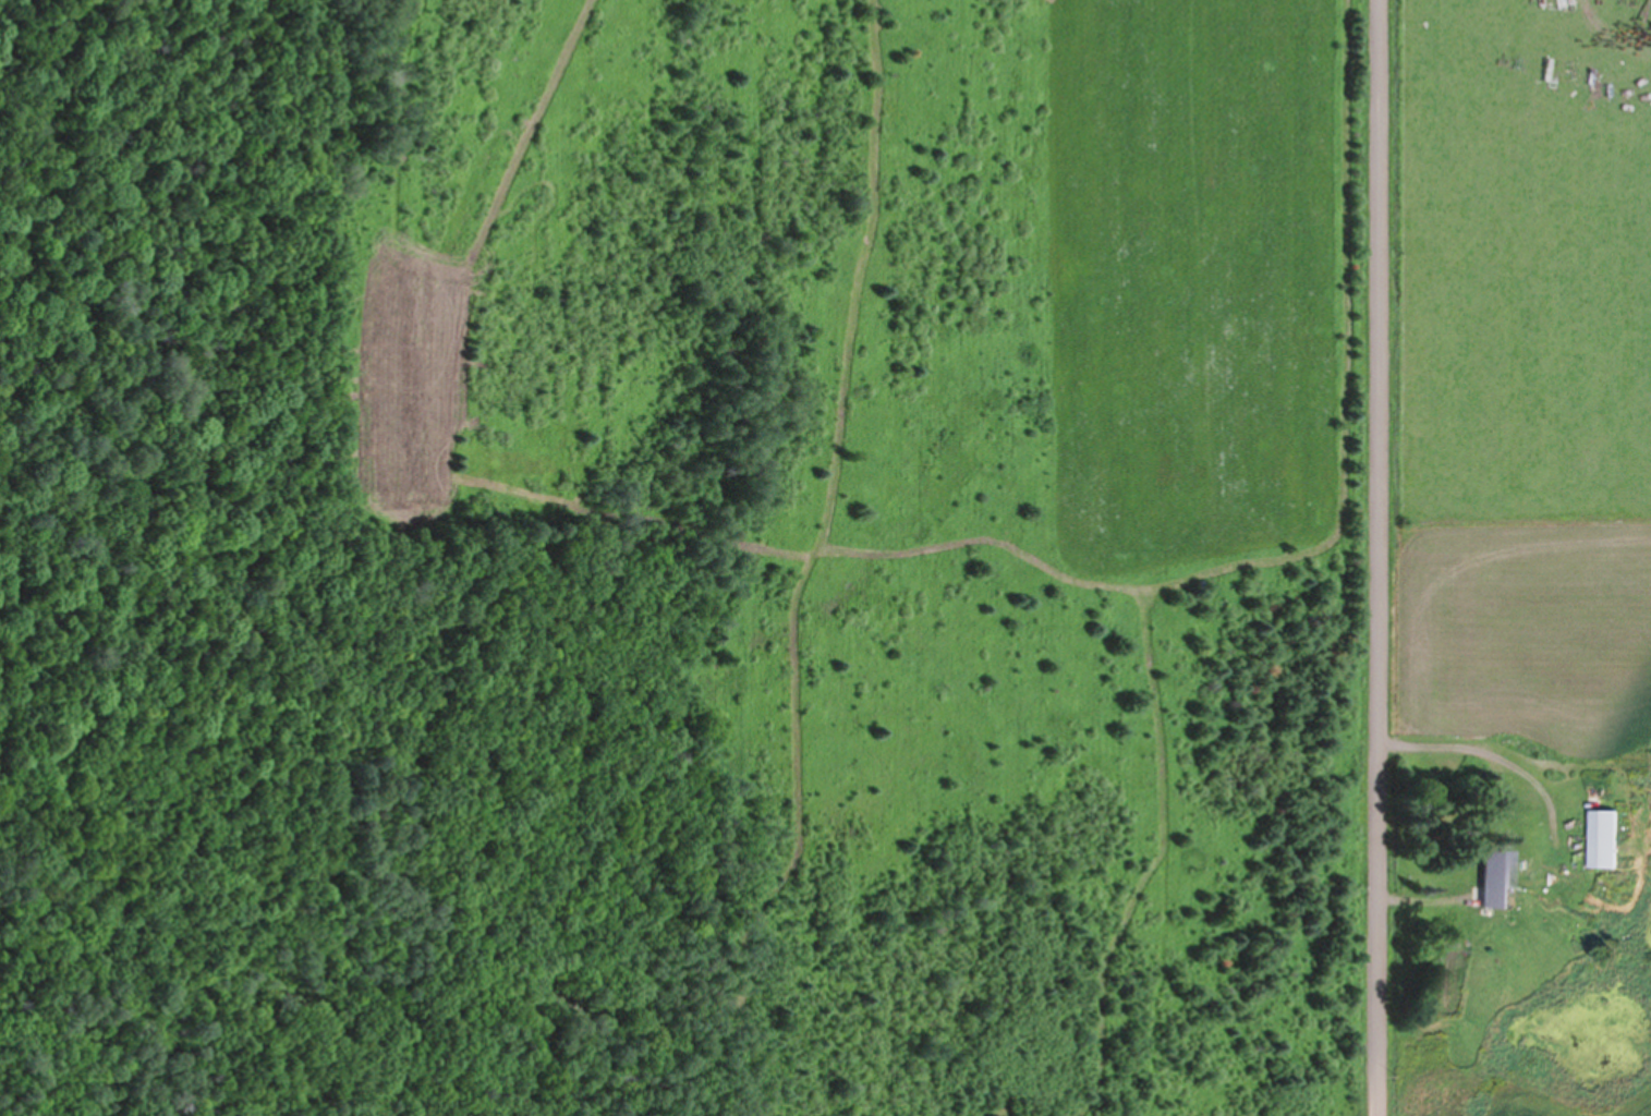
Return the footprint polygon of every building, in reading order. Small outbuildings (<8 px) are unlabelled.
[(1593,869),(1619,869),(1620,811),(1593,811),(1593,869)] [(1485,910),(1515,910),(1515,853),(1485,853),(1485,910)]
